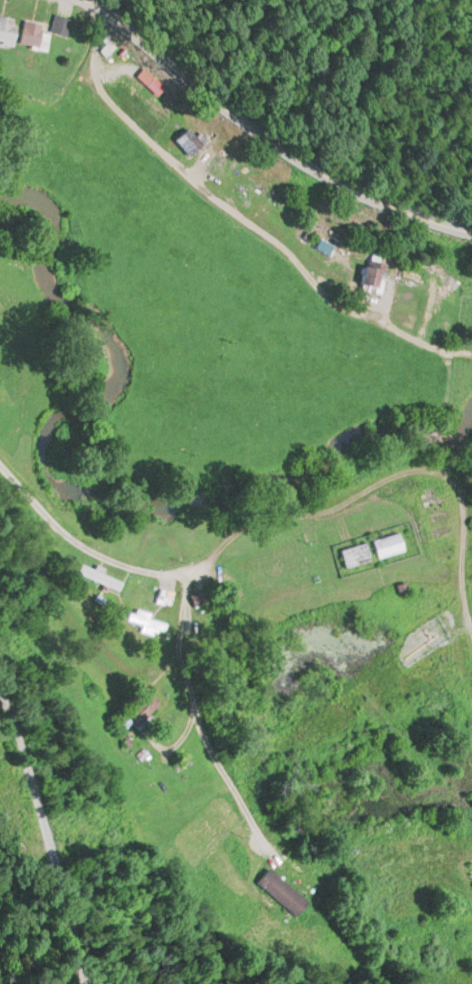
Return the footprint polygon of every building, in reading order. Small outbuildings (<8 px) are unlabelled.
[(67,32),(71,16),(55,12),(51,28),(67,32)] [(19,15),(0,13),(0,40),(15,42),(19,15)] [(42,43),(43,19),(23,18),(21,42),(42,43)] [(200,130),(197,133),(188,124),(175,138),(191,155),(209,138),(200,130)] [(364,286),(383,288),(387,255),(367,253),(364,286)] [(406,548),(400,529),(372,538),(378,557),(406,548)] [(346,566),(372,558),(366,540),(340,547),(346,566)] [(123,580),(105,571),(106,567),(98,563),(96,567),(82,561),(77,571),(119,590),(123,580)] [(169,602),(173,590),(163,586),(158,599),(169,602)] [(165,620),(149,615),(150,609),(133,605),(129,622),(162,631),(165,620)] [(295,914),(308,901),(271,865),(258,879),(295,914)]
